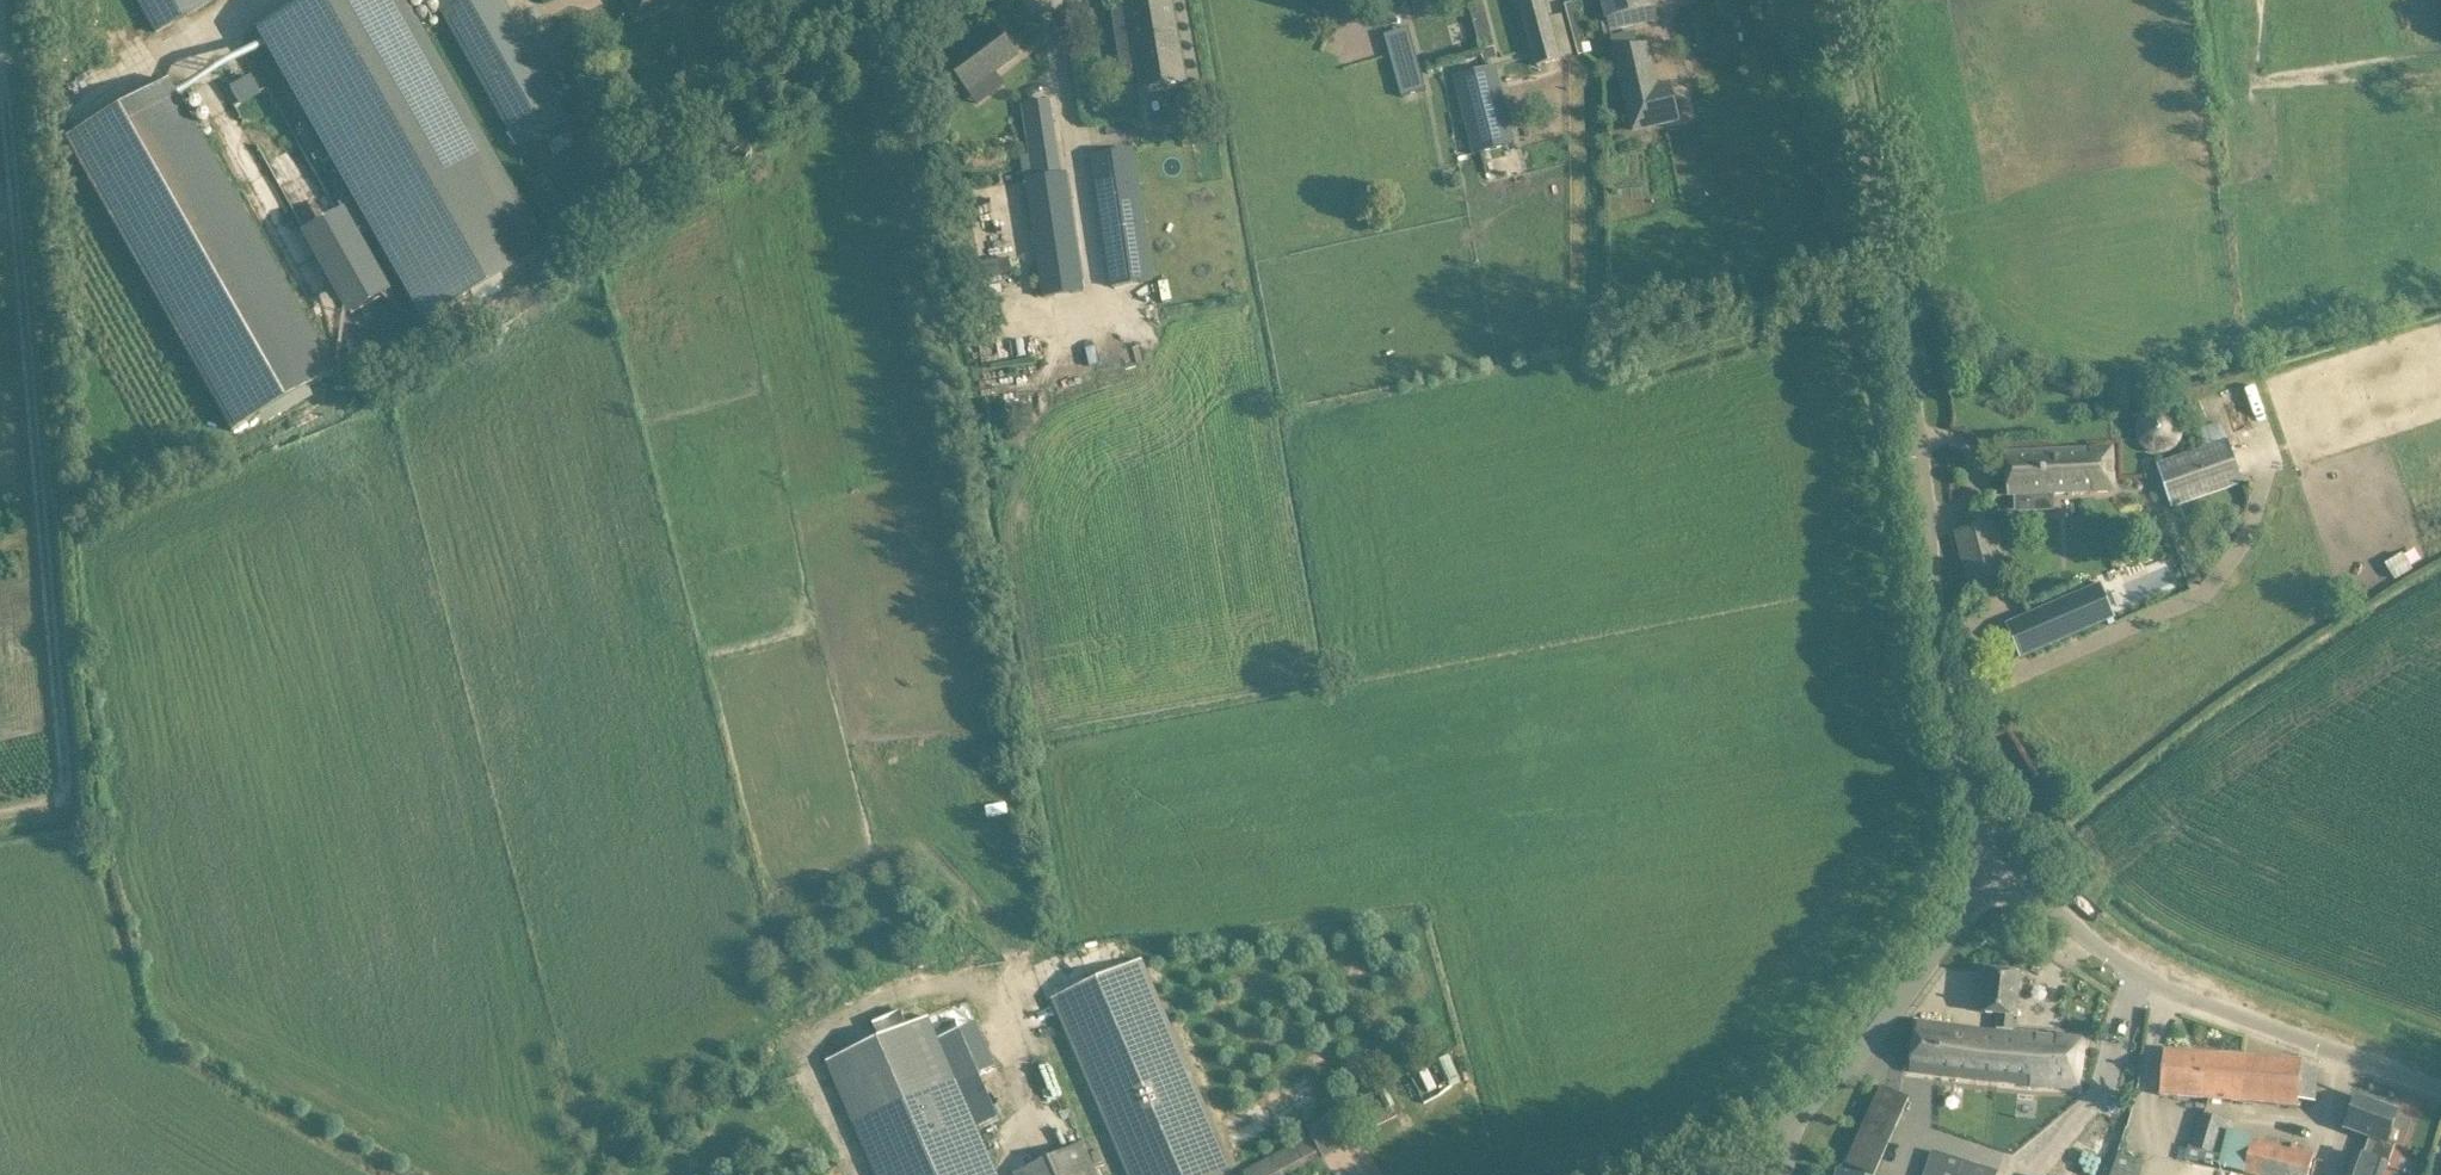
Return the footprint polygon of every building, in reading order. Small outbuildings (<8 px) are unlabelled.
[(161,33),(218,0),(141,0),(161,33)] [(256,29),(401,284),(423,322),(546,252),(402,0),(308,0),(256,29)] [(508,130),(558,101),(501,0),(434,0),(508,130)] [(666,0),(624,0),(636,24),(670,7),(666,0)] [(1560,58),(1544,0),(1527,0),(1520,2),(1538,66),(1561,60),(1560,58)] [(1607,17),(1653,6),(1652,0),(1603,0),(1607,17)] [(1183,83),(1174,27),(1171,3),(1132,9),(1143,89),(1183,83)] [(995,24),(947,61),(970,91),(1018,55),(1007,40),(1008,37),(1002,29),(998,28),(995,24)] [(1411,27),(1386,34),(1403,96),(1428,90),(1411,27)] [(1648,44),(1639,46),(1615,51),(1634,131),(1681,119),(1677,103),(1663,106),(1648,44)] [(1515,143),(1495,66),(1454,76),(1474,154),(1515,143)] [(240,105),(264,94),(255,75),(232,86),(240,105)] [(231,431),(307,389),(334,373),(168,80),(65,139),(231,431)] [(1051,100),(1023,104),(1026,124),(1054,119),(1051,100)] [(1093,156),(1112,287),(1154,281),(1134,150),(1093,156)] [(1034,178),(1026,179),(1044,297),(1052,296),(1085,291),(1067,173),(1062,174),(1034,178)] [(352,208),(305,233),(352,319),(398,294),(352,208)] [(2228,441),(2206,449),(2159,466),(2174,508),(2243,483),(2228,441)] [(2115,491),(2114,472),(2113,448),(2006,453),(2007,496),(2115,491)] [(1956,532),(1973,595),(2010,586),(1993,522),(1956,532)] [(2030,613),(2006,623),(2007,625),(2008,625),(2021,656),(2020,657),(2021,659),(2036,652),(2116,618),(2115,616),(2112,617),(2099,586),(2102,585),(2101,582),(2069,596),(2061,600),(2030,613)] [(1144,959),(1053,999),(1129,1174),(1237,1174),(1144,959)] [(1912,1071),(1912,1073),(1988,1082),(1996,1083),(2080,1094),(2083,1064),(2085,1040),(2060,1037),(2013,1032),(2015,1016),(2017,1016),(2022,974),(1986,970),(1981,1012),(1999,1014),(1997,1030),(1919,1021),(1912,1071)] [(927,1018),(908,1026),(902,1011),(874,1023),(880,1038),(826,1060),(877,1174),(996,1174),(927,1018)] [(2303,1060),(2247,1055),(2165,1049),(2161,1096),(2299,1107),(2300,1100),(2303,1060)] [(1883,1086),(1848,1164),(1871,1174),(1875,1174),(1909,1098),(1883,1086)] [(2358,1097),(2357,1096),(2346,1128),(2370,1137),(2363,1156),(2356,1153),(2348,1174),(2385,1174),(2396,1145),(2388,1142),(2399,1111),(2358,1097)] [(2204,1114),(2193,1152),(2226,1160),(2234,1122),(2204,1114)] [(1312,1137),(1245,1172),(1246,1174),(1291,1174),(1324,1158),(1312,1137)] [(2314,1156),(2252,1141),(2244,1174),(2249,1174),(2310,1174),(2314,1156)] [(1016,1174),(1098,1174),(1084,1144),(1015,1174),(1016,1174)] [(1998,1173),(1932,1150),(1924,1174),(1997,1174),(1998,1173)] [(2151,1158),(2121,1151),(2115,1174),(2147,1174),(2151,1158)]
